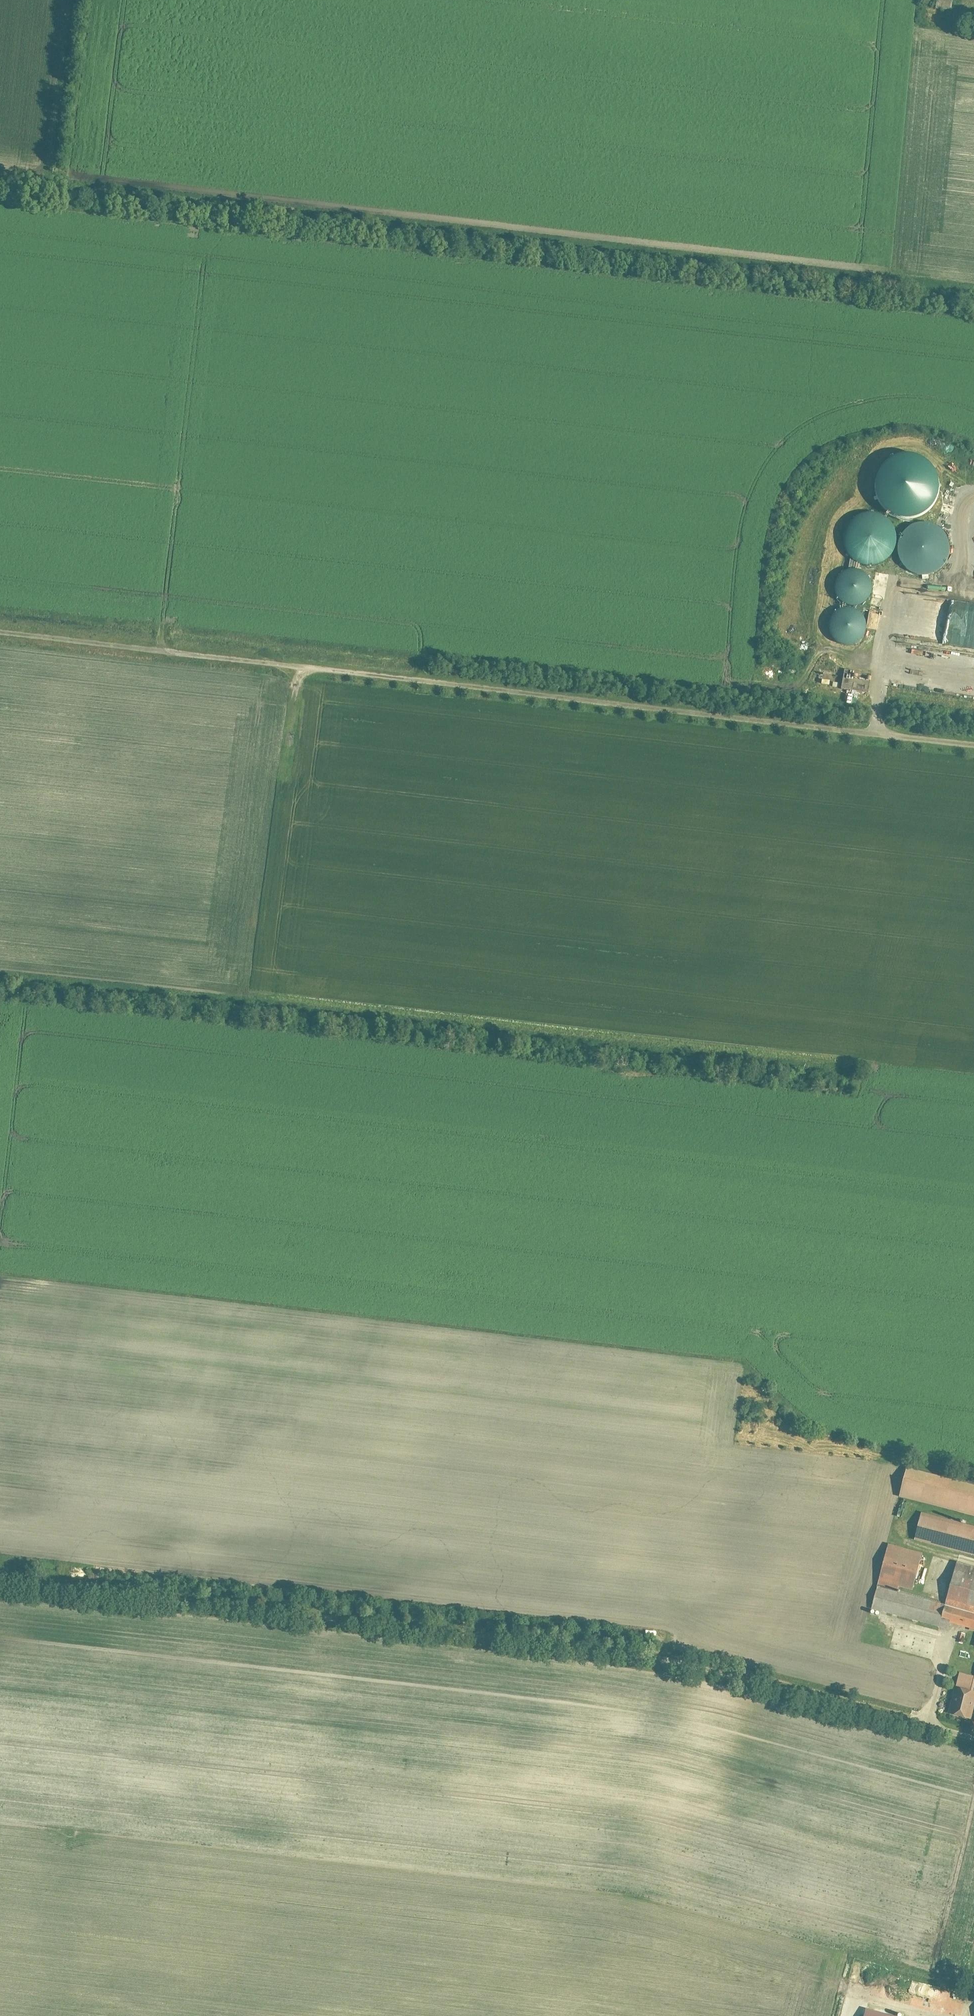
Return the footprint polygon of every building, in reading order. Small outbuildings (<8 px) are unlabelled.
[(946,493),(948,482),(946,471),(940,461),(932,454),(921,450),(910,450),(899,454),(891,461),(885,470),(882,481),(884,492),(888,501),(895,509),(904,514),(914,515),(924,514),(933,510),(941,503),(946,493)] [(848,555),(854,562),(862,566),(871,567),(880,565),(888,561),(894,554),(896,545),(896,536),(893,528),(888,521),(881,516),(873,514),(864,515),(856,518),(850,524),(846,531),(844,539),(845,548),(848,555)] [(903,564),(909,571),(917,575),(926,576),(935,574),(943,570),(948,562),(951,554),(951,545),(948,536),(943,530),(936,525),(928,523),(919,524),(911,527),(905,533),(900,540),(899,548),(899,556),(903,564)] [(858,607),(863,604),(867,600),(870,595),(870,589),(869,583),(865,578),(861,575),(855,573),(850,574),(845,575),(840,579),(837,583),(836,589),(836,594),(838,599),(842,604),(847,607),(852,608),(858,607)] [(853,645),(859,642),(863,638),(865,632),(865,627),(864,621),(860,616),(856,613),(851,611),(845,611),(840,613),(835,617),(832,621),(831,627),(831,632),(833,637),(837,642),(842,645),(848,646),(853,645)] [(900,1497),(973,1517),(973,1494),(906,1475),(900,1497)] [(916,1540),(973,1556),(973,1528),(924,1514),(916,1540)] [(888,1546),(879,1583),(914,1592),(923,1555),(888,1546)] [(957,1565),(948,1601),(973,1608),(973,1569),(957,1565)] [(949,1623),(973,1630),(973,1613),(881,1586),(873,1613),(946,1634),(949,1623)] [(962,1669),(959,1680),(973,1684),(973,1673),(962,1669)] [(951,1716),(970,1722),(973,1708),(973,1688),(960,1685),(951,1716)]
